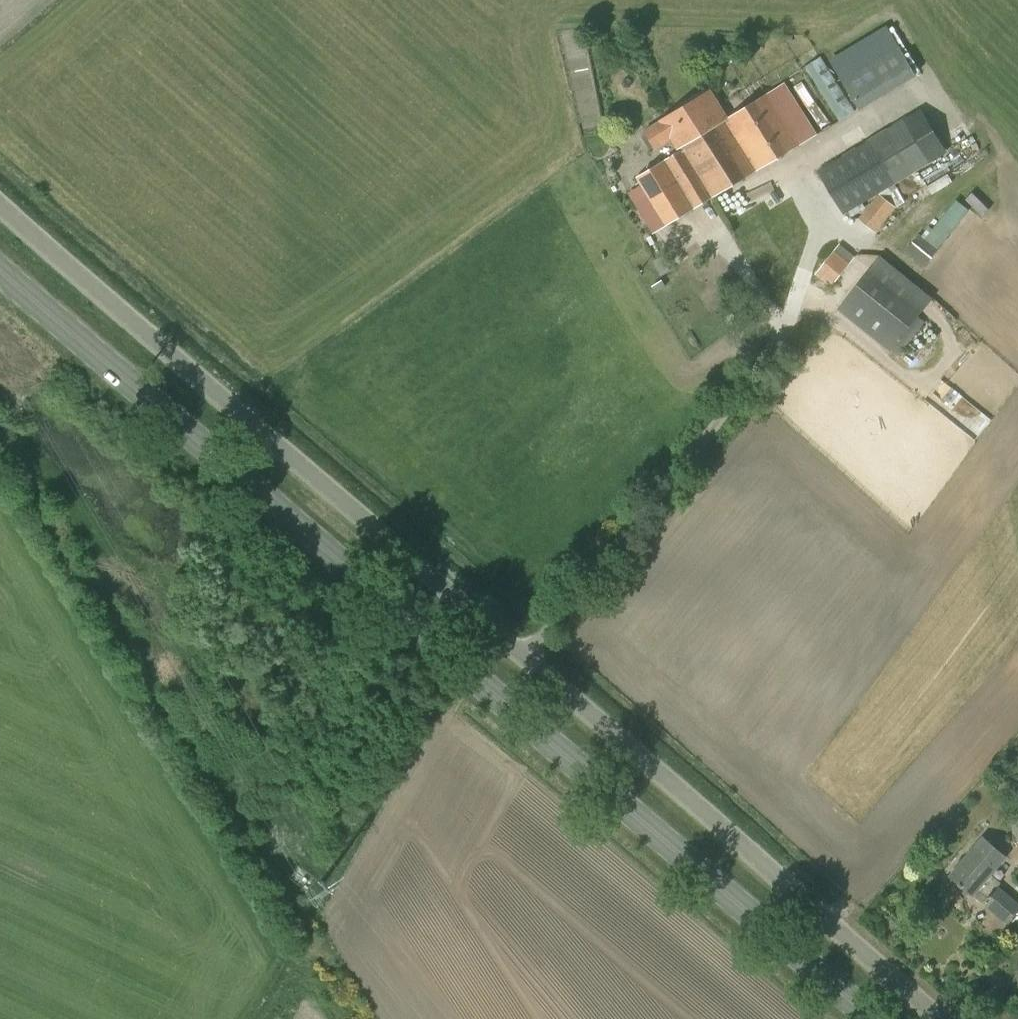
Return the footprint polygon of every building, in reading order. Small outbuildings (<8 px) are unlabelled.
[(842,119),(855,111),(821,56),(808,64),(842,119)] [(859,109),(888,92),(871,62),(842,79),(859,109)] [(691,159),(714,196),(804,142),(775,95),(731,121),(712,89),(676,111),(688,129),(686,130),(700,153),(691,159)] [(638,177),(668,224),(714,196),(691,159),(700,153),(686,130),(688,129),(676,111),(646,130),(647,132),(641,135),(649,149),(655,145),(657,148),(672,139),(680,152),(638,177)] [(869,139),(818,170),(845,216),(896,184),(869,139)] [(875,233),(896,207),(880,194),(859,219),(875,233)] [(924,267),(946,239),(929,226),(922,235),(919,233),(905,251),(924,267)] [(840,242),(814,274),(830,287),(856,255),(840,242)] [(890,352),(921,313),(869,271),(838,309),(890,352)] [(1007,818),(1017,842),(1017,813),(1007,818)] [(985,878),(1005,855),(983,836),(950,874),(972,893),(976,889),(987,898),(983,902),(1005,922),(1017,907),(1017,904),(997,886),(996,887),(985,878)]
